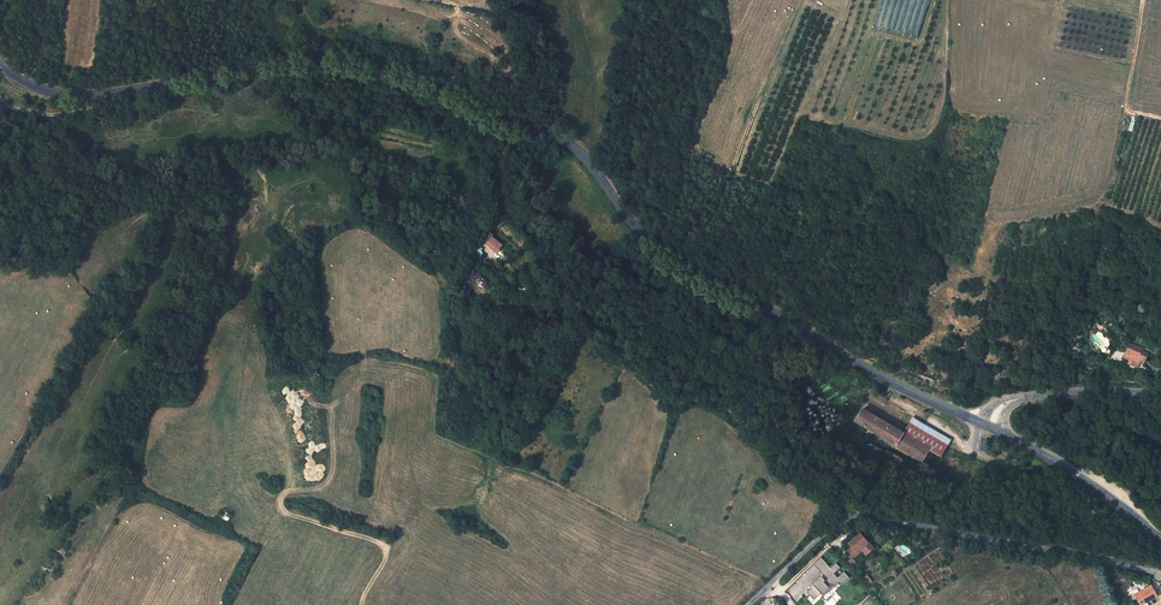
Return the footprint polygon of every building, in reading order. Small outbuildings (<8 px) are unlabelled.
[(491,224),(496,228),(502,219),(497,216),(491,224)] [(485,244),(494,250),(498,244),(490,238),(485,244)] [(474,272),(471,277),(470,279),(474,282),(475,280),(484,286),(487,280),(474,272)] [(1136,349),(1124,345),(1121,353),(1127,355),(1125,359),(1124,364),(1132,367),(1134,362),(1137,363),(1139,362),(1142,355),(1135,352),(1136,349)] [(318,375),(325,374),(323,364),(316,366),(318,375)] [(1152,368),(1156,373),(1158,372),(1160,371),(1160,366),(1157,365),(1157,364),(1152,368)] [(883,438),(886,440),(923,461),(929,450),(903,434),(862,409),(857,417),(855,421),(868,429),(866,432),(872,436),(874,432),(883,438)] [(929,450),(932,452),(940,457),(950,440),(912,418),(903,434),(929,450)] [(925,464),(932,452),(929,450),(923,461),(922,462),(925,464)] [(868,536),(860,528),(848,538),(851,541),(855,546),(861,542),(866,548),(873,541),(869,536),(868,536)] [(860,546),(864,550),(866,548),(861,542),(855,546),(851,541),(848,544),(854,551),(860,546)] [(821,558),(788,590),(797,599),(804,592),(815,604),(830,589),(827,585),(830,582),(838,589),(850,578),(844,572),(838,577),(834,574),(841,568),(836,564),(831,568),(821,558)] [(852,558),(848,561),(855,569),(859,566),(852,558)] [(1141,604),(1157,596),(1151,586),(1135,594),(1141,604)]
